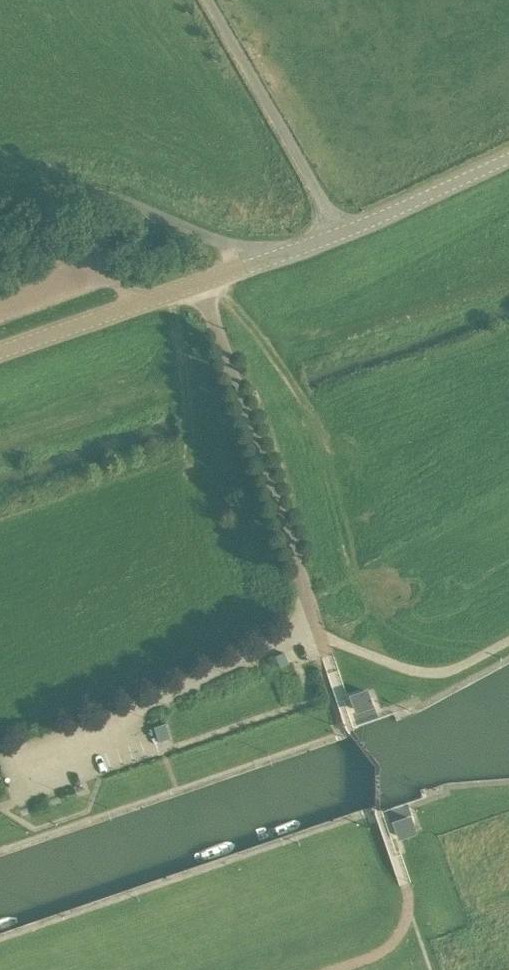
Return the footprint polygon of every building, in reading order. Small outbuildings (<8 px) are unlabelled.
[(366,691),(352,696),(356,710),(371,705),(366,691)] [(166,724),(155,728),(160,743),(171,739),(166,724)] [(409,817),(395,822),(400,836),(414,832),(409,817)]
